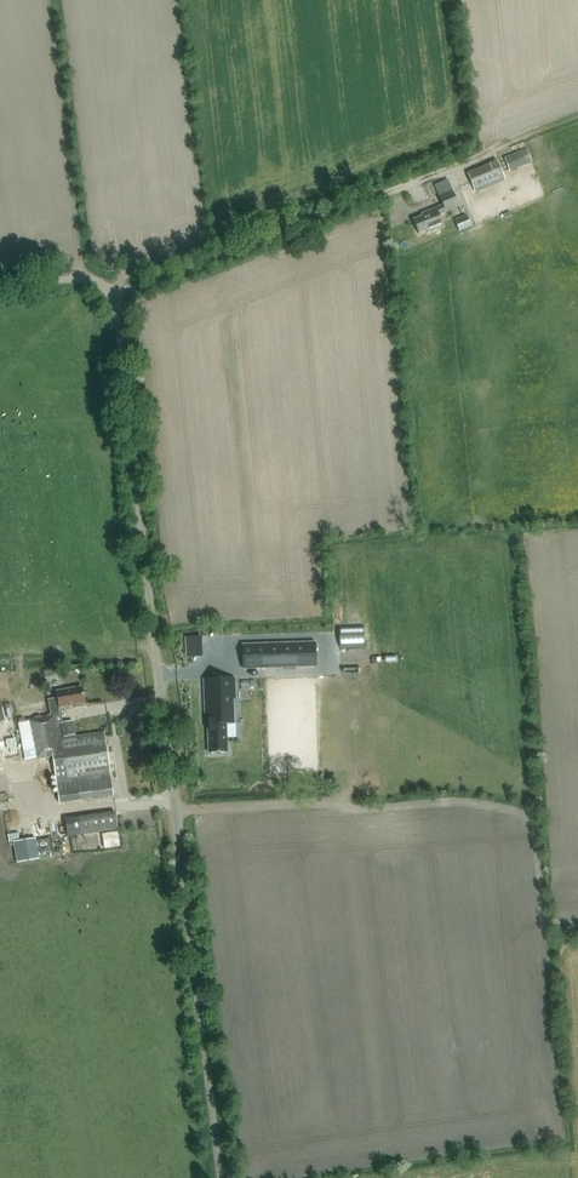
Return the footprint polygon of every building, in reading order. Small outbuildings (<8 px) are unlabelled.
[(526,148),(504,158),(510,172),(532,162),(526,148)] [(505,180),(497,161),(467,173),(475,193),(505,180)] [(433,186),(438,196),(441,204),(426,211),(428,213),(413,219),(419,232),(426,229),(428,232),(443,226),(438,214),(458,205),(447,179),(433,186)] [(463,230),(476,226),(471,213),(458,218),(463,230)] [(242,644),(242,669),(266,668),(266,663),(282,662),(282,667),(305,666),(305,642),(242,644)] [(315,642),(305,642),(305,666),(315,666),(315,642)] [(49,682),(60,680),(59,668),(47,669),(49,682)] [(235,678),(203,679),(205,719),(207,719),(208,753),(227,752),(227,738),(237,738),(236,723),(232,723),(231,698),(235,698),(235,678)] [(27,720),(35,760),(50,757),(55,782),(69,779),(109,774),(104,741),(103,732),(62,738),(59,724),(63,724),(60,709),(85,704),(82,687),(56,692),(57,698),(47,700),(50,716),(33,719),(27,720)] [(109,775),(76,779),(79,799),(112,794),(109,775)] [(120,810),(80,814),(82,833),(76,834),(77,842),(93,840),(92,832),(122,828),(120,810)] [(36,839),(13,843),(17,862),(40,858),(36,839)]
